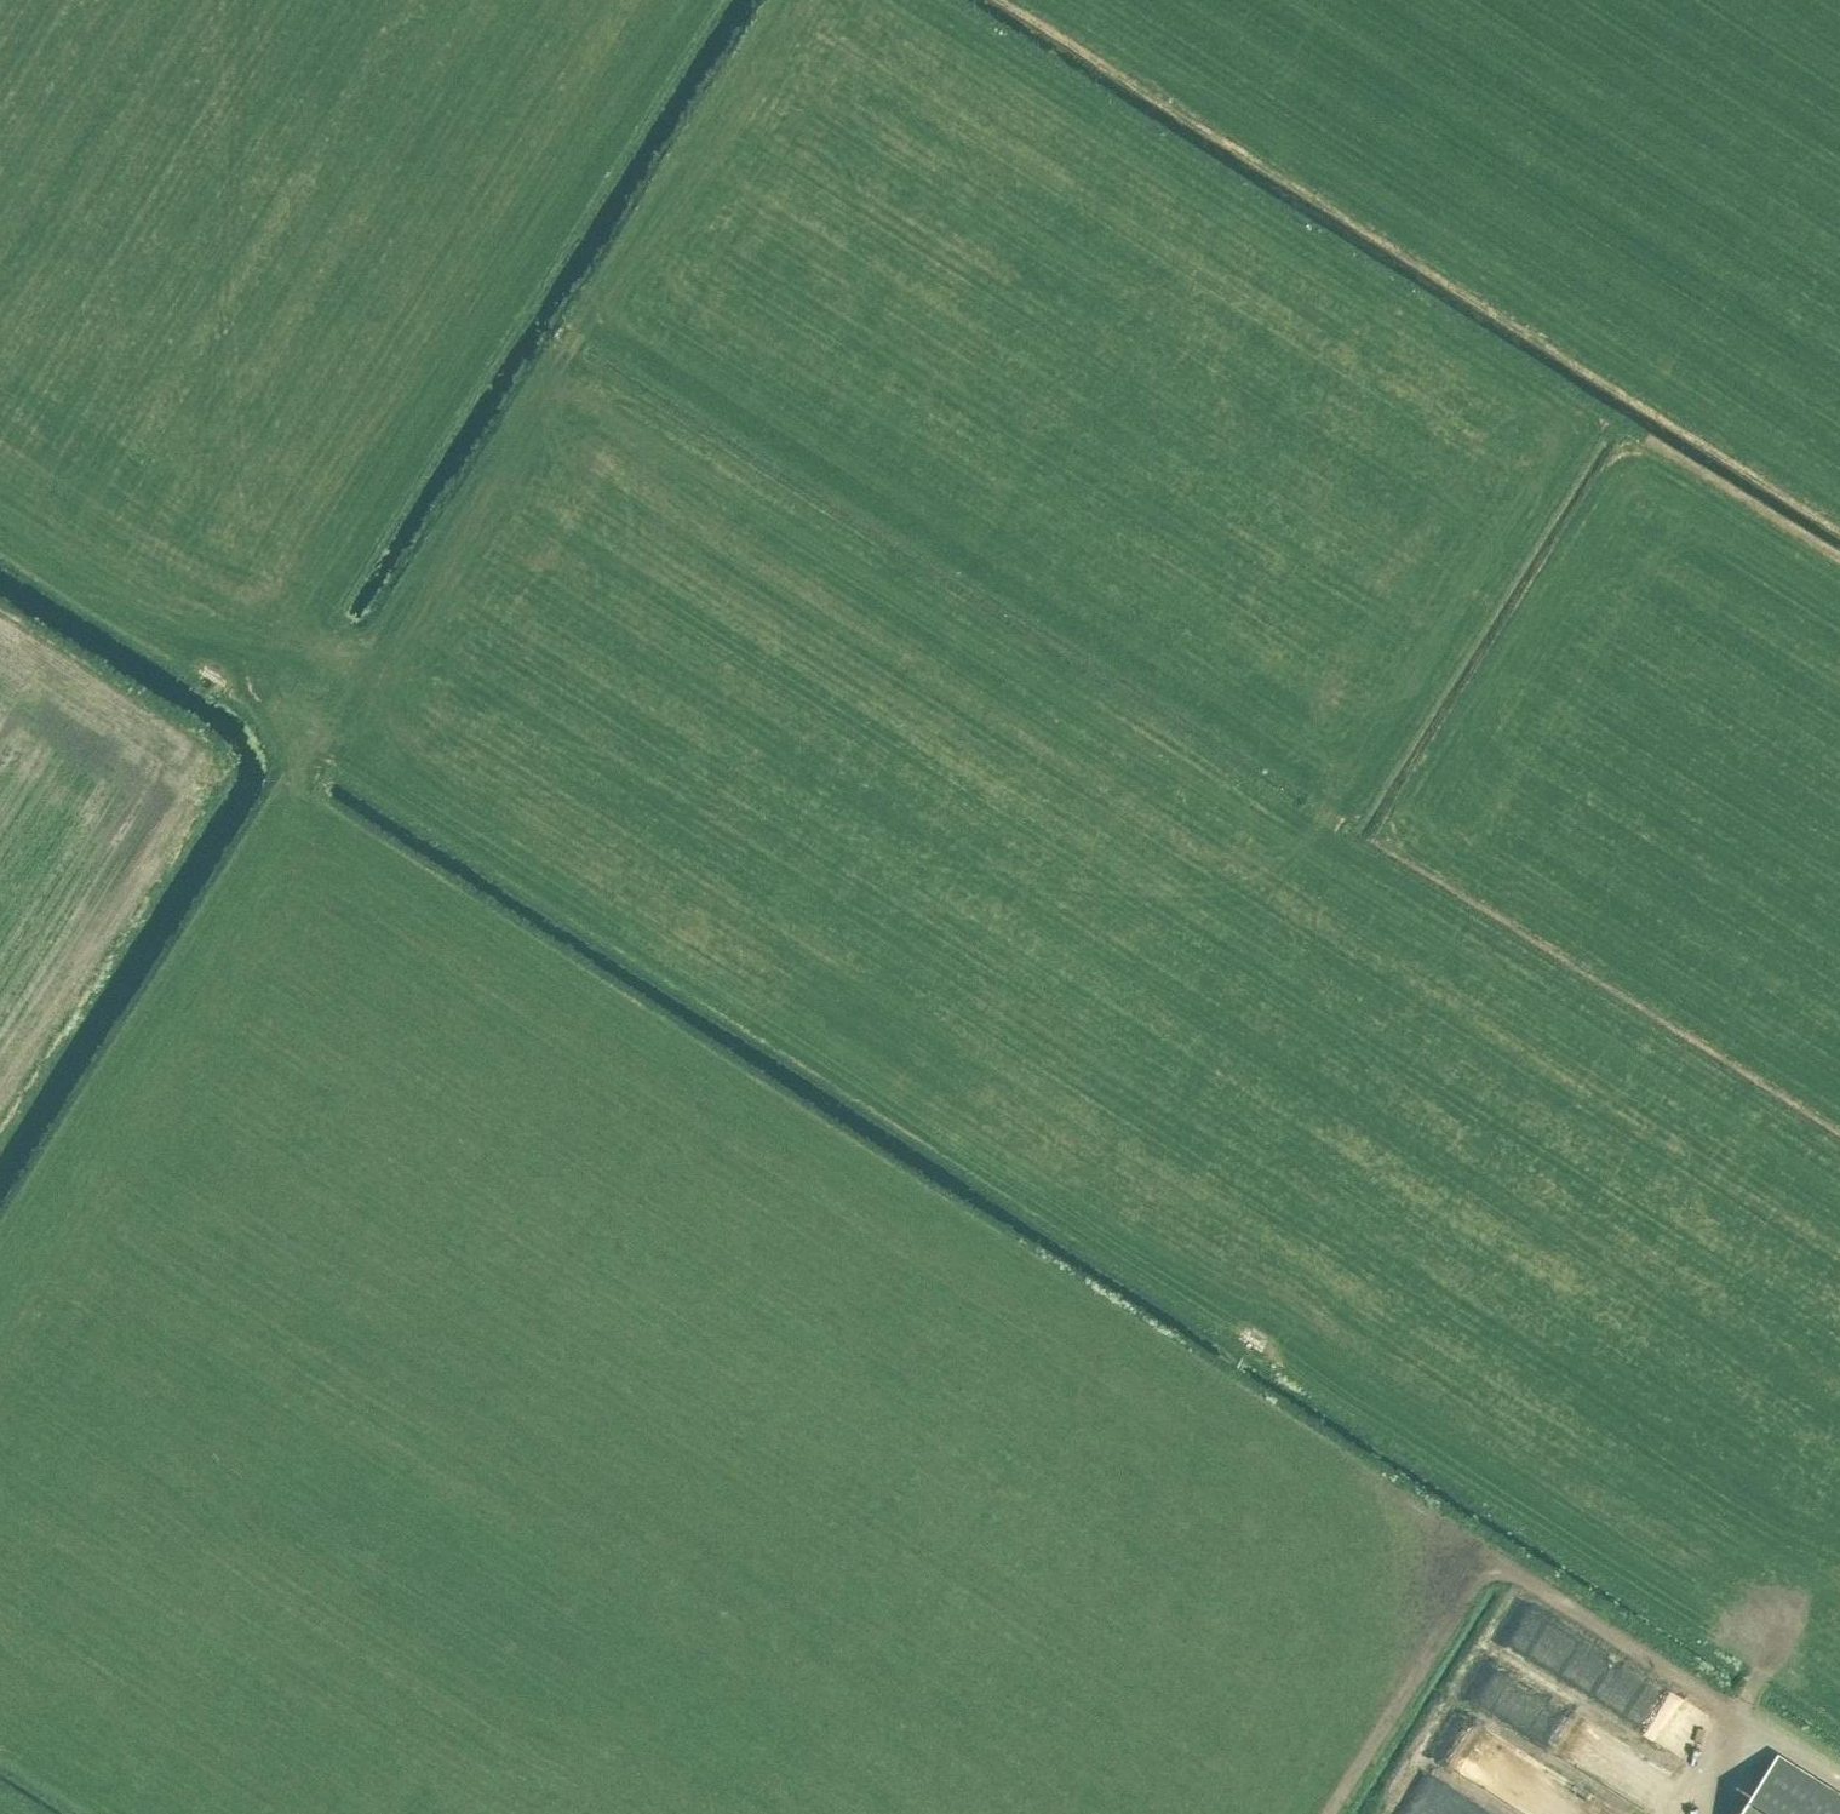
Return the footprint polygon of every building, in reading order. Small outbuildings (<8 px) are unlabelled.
[(1542,1715),(1532,1740),(1631,1782),(1641,1757),(1542,1715)] [(1477,1813),(1513,1813),(1516,1808),(1501,1800),(1506,1790),(1457,1764),(1461,1755),(1426,1736),(1405,1775),(1477,1813)] [(1777,1758),(1741,1813),(1839,1813),(1839,1793),(1779,1755),(1777,1758)]
